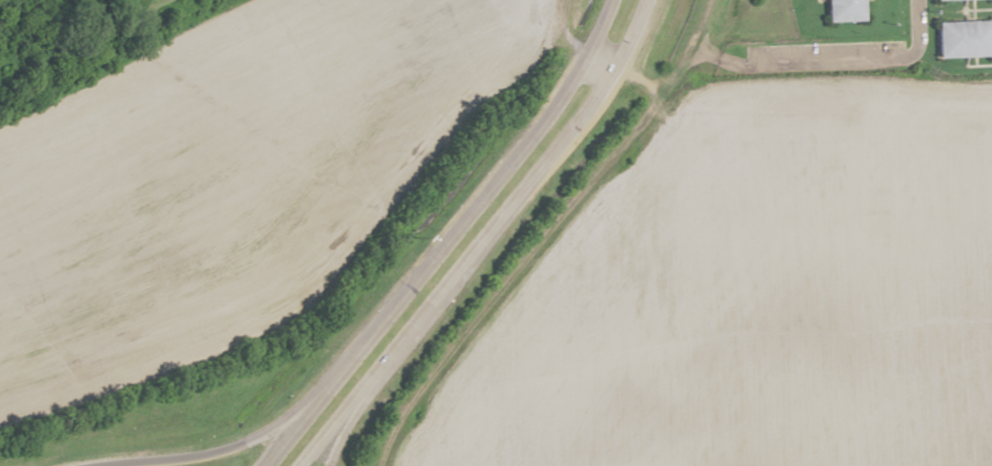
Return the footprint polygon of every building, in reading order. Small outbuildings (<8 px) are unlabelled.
[(819,21),(856,21),(856,0),(819,0),(819,21)] [(931,22),(932,58),(988,56),(987,20),(931,22)]
